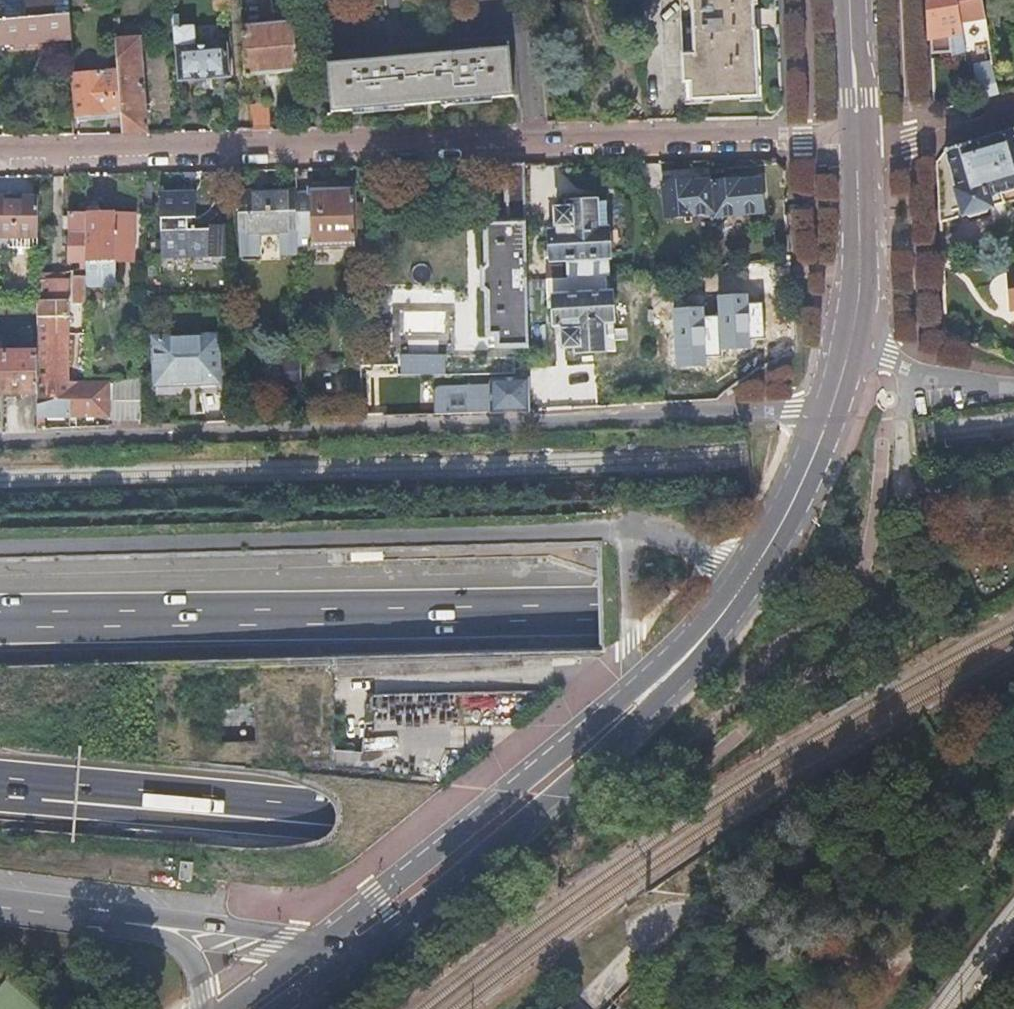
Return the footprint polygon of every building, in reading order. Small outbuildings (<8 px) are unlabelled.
[(27,20),(0,22),(0,44),(73,40),(70,0),(26,0),(27,20)] [(685,101),(758,97),(754,0),(680,0),(685,101)] [(931,53),(951,52),(950,34),(961,33),(959,23),(955,0),(928,0),(931,53)] [(959,23),(984,19),(981,0),(955,0),(959,23)] [(242,27),(246,77),(298,73),(293,23),(242,27)] [(194,27),(174,28),(178,82),(231,78),(228,44),(196,46),(194,27)] [(118,73),(121,113),(123,134),(129,134),(148,134),(140,38),(115,40),(118,73)] [(367,63),(328,66),(333,111),(512,96),(509,51),(470,54),(469,49),(456,50),(456,55),(381,62),(380,56),(367,56),(367,63)] [(998,95),(991,66),(974,69),(980,100),(998,95)] [(94,115),(121,113),(118,73),(75,75),(77,115),(78,125),(95,124),(94,115)] [(249,105),(251,132),(268,131),(266,104),(249,105)] [(946,149),(965,215),(969,214),(973,218),(987,214),(988,208),(991,207),(989,198),(1013,191),(1013,130),(946,149)] [(525,165),(505,166),(507,223),(486,225),(487,268),(482,272),(483,290),(487,293),(489,335),(498,335),(499,348),(529,346),(528,295),(528,282),(528,269),(526,218),(525,165)] [(542,165),(525,165),(526,218),(544,217),(542,165)] [(770,216),(769,173),(662,175),(663,219),(770,216)] [(298,234),(298,250),(356,249),(355,231),(362,231),(362,205),(354,205),(353,189),(311,190),(311,196),(296,196),(298,234)] [(196,191),(163,191),(164,259),(210,257),(210,230),(197,230),(196,191)] [(296,196),(296,191),(238,193),(239,236),(239,257),(259,257),(258,235),(279,234),(280,256),(298,255),(298,250),(298,234),(296,196)] [(39,240),(39,197),(0,197),(0,239),(39,240)] [(578,279),(606,276),(610,276),(609,259),(611,258),(608,202),(569,203),(569,211),(556,211),(557,233),(549,234),(551,252),(544,252),(545,259),(551,258),(551,261),(567,260),(568,280),(578,279)] [(86,263),(87,216),(69,216),(69,221),(65,221),(65,231),(69,231),(69,263),(81,263),(86,263)] [(135,216),(87,216),(86,263),(86,270),(97,270),(97,286),(115,286),(115,263),(135,263),(135,216)] [(258,235),(259,257),(280,256),(279,234),(258,235)] [(540,269),(528,269),(528,282),(540,281),(540,269)] [(1005,308),(1013,305),(1013,269),(995,275),(1005,308)] [(38,274),(38,302),(49,301),(49,294),(68,294),(68,282),(66,283),(66,274),(38,274)] [(74,302),(86,302),(86,275),(74,276),(74,302)] [(607,296),(606,276),(578,279),(568,280),(547,281),(548,310),(554,309),(554,327),(562,327),(563,348),(577,347),(577,353),(617,351),(614,295),(607,296)] [(396,342),(448,335),(441,288),(390,296),(396,342)] [(49,301),(38,302),(38,355),(37,394),(37,429),(47,429),(47,417),(76,417),(77,385),(77,383),(69,383),(68,294),(49,294),(49,301)] [(1005,308),(1007,315),(1013,312),(1013,305),(1005,308)] [(218,338),(155,340),(156,386),(173,386),(174,411),(205,410),(204,386),(218,386),(218,338)] [(375,351),(360,351),(360,360),(375,359),(375,351)] [(37,394),(38,355),(17,355),(17,352),(0,352),(0,394),(37,394)] [(400,356),(401,376),(416,376),(416,361),(408,356),(400,356)] [(438,356),(408,356),(416,361),(416,376),(431,376),(431,361),(438,356)] [(431,361),(431,376),(446,376),(446,356),(438,356),(431,361)] [(274,393),(303,392),(302,359),(273,360),(274,393)] [(531,412),(530,379),(496,380),(491,384),(491,385),(493,413),(531,412)] [(140,419),(139,381),(115,381),(115,419),(140,419)] [(108,386),(86,385),(77,385),(76,417),(108,416),(108,386)] [(491,385),(435,387),(437,416),(452,415),(452,403),(457,396),(465,396),(466,414),(493,413),(491,385)]
